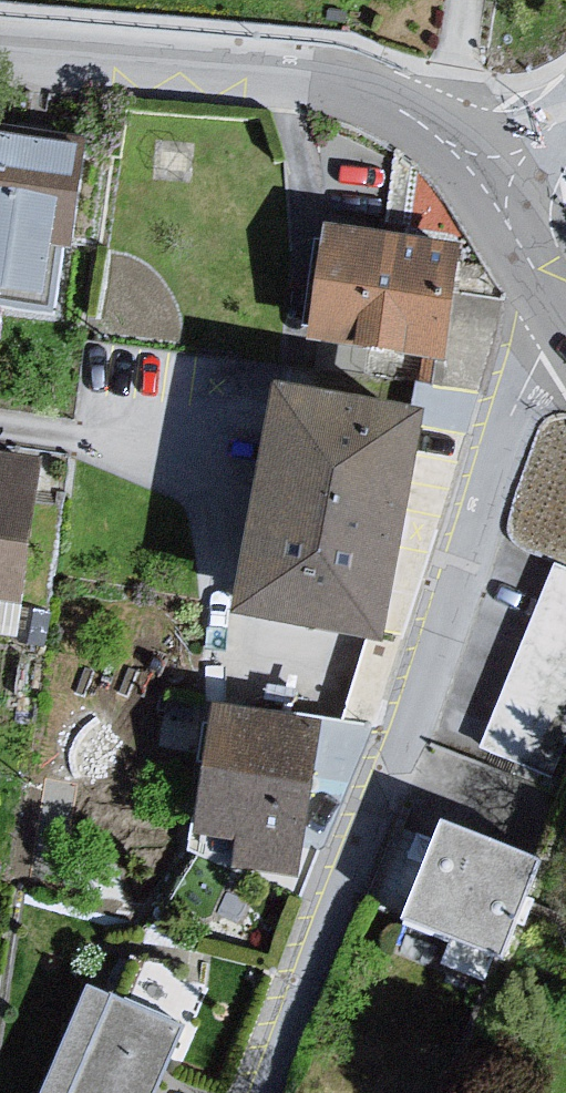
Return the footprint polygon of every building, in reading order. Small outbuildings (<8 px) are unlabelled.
[(0,123),(0,298),(54,306),(80,135),(0,123)] [(455,247),(328,226),(310,333),(437,355),(455,247)] [(276,382),(236,604),(380,629),(420,407),(276,382)] [(22,593),(38,464),(0,459),(0,591),(22,593)] [(555,565),(478,742),(548,772),(565,731),(565,570),(555,565)] [(321,720),(221,702),(200,816),(237,822),(230,860),(293,871),(321,720)] [(539,868),(445,831),(397,953),(475,983),(484,960),(501,967),(539,868)] [(92,985),(47,1092),(147,1092),(177,1020),(92,985)]
